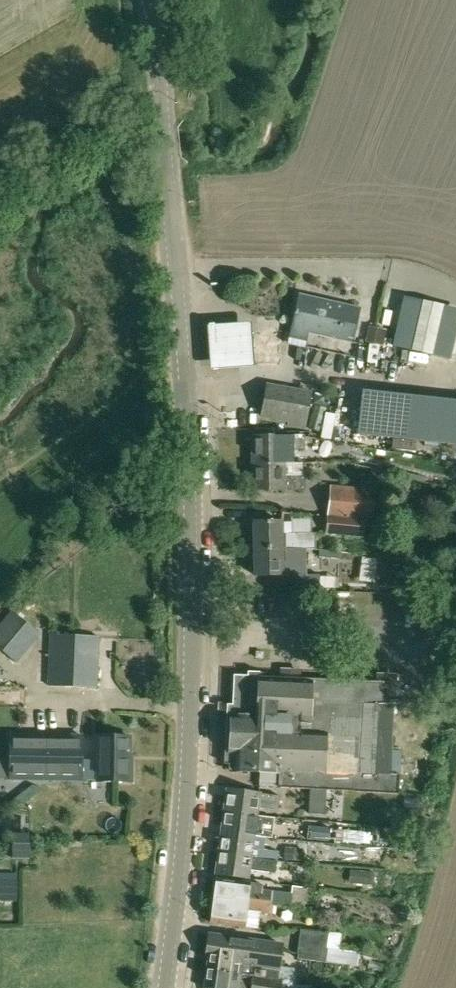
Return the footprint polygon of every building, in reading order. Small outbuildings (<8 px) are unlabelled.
[(292,329),(309,333),(352,343),(360,309),(300,295),(292,329)] [(431,356),(450,360),(455,334),(455,309),(422,301),(411,351),(431,356)] [(209,367),(253,365),(251,321),(208,323),(209,367)] [(253,330),(255,361),(279,360),(278,329),(253,330)] [(310,393),(267,385),(261,417),(288,422),(288,426),(304,429),(310,393)] [(455,445),(455,402),(362,392),(357,434),(455,445)] [(253,464),(283,463),(283,451),(305,451),(304,435),(278,435),(278,437),(253,437),(253,464)] [(283,463),(253,464),(254,490),(279,490),(279,491),(305,491),(305,476),(283,477),(283,463)] [(373,492),(332,488),(331,502),(372,506),(373,492)] [(370,522),(372,506),(331,502),(329,518),(370,522)] [(370,522),(329,518),(328,533),(363,537),(363,526),(370,527),(370,522)] [(255,549),(285,548),(302,548),(315,548),(314,532),(310,533),(281,533),(281,521),(254,522),(255,549)] [(389,556),(391,537),(367,534),(366,546),(359,545),(358,553),(389,556)] [(285,548),(255,549),(255,575),(282,575),(282,574),(294,574),(294,588),(319,588),(319,573),(303,574),(302,548),(285,548)] [(340,559),(341,551),(319,549),(319,557),(340,559)] [(361,556),(359,580),(374,581),(376,558),(361,556)] [(0,627),(0,648),(16,662),(39,634),(13,612),(0,627)] [(49,686),(96,688),(98,636),(51,634),(49,686)] [(248,672),(248,677),(235,677),(234,696),(234,703),(234,706),(225,705),(224,716),(232,716),(232,719),(231,731),(230,753),(230,770),(260,771),(280,772),(280,770),(291,771),(290,788),(309,789),(322,789),(355,791),(355,792),(394,794),(398,794),(399,775),(395,775),(392,775),(393,752),(394,703),(386,703),(387,683),(377,683),(300,679),(279,678),(269,678),(269,672),(248,672)] [(82,736),(38,735),(11,735),(10,779),(38,779),(82,780),(82,736)] [(98,735),(98,781),(130,781),(130,761),(128,761),(128,736),(98,735)] [(224,811),(257,815),(258,806),(278,809),(280,796),(227,789),(224,811)] [(321,809),(322,798),(322,789),(309,789),(309,797),(309,809),(321,809)] [(257,815),(224,811),(221,831),(253,835),(266,837),(271,838),(274,817),(257,815)] [(307,839),(329,841),(330,828),(308,826),(307,839)] [(221,831),(218,852),(277,860),(278,851),(264,849),(266,837),(253,835),(221,831)] [(303,849),(286,848),(285,860),(302,861),(303,849)] [(275,873),(276,861),(218,852),(216,873),(247,878),(247,877),(259,879),(260,871),(275,873)] [(17,872),(0,872),(0,899),(16,899),(17,872)] [(293,885),(292,893),(272,891),(272,890),(261,889),(262,884),(216,878),(214,897),(232,900),(233,896),(270,901),(270,903),(290,906),(305,909),(307,887),(293,885)] [(233,896),(232,900),(214,897),(211,922),(246,926),(245,927),(258,929),(260,911),(269,913),(270,905),(305,910),(305,909),(290,906),(270,903),(270,901),(233,896)] [(300,930),(298,941),(326,945),(328,935),(328,933),(300,929),(300,930)] [(282,945),(209,935),(206,953),(228,956),(227,960),(268,965),(267,976),(253,975),(253,977),(251,987),(310,987),(310,985),(296,983),(277,981),(279,966),(282,945)] [(326,949),(326,945),(298,941),(297,953),(299,953),(298,958),(326,962),(327,951),(326,949)] [(228,956),(206,953),(206,954),(208,955),(206,969),(240,974),(240,975),(249,976),(253,977),(253,975),(267,976),(268,965),(227,960),(228,956)] [(203,987),(205,987),(247,987),(249,976),(240,975),(240,974),(206,969),(203,987)]
